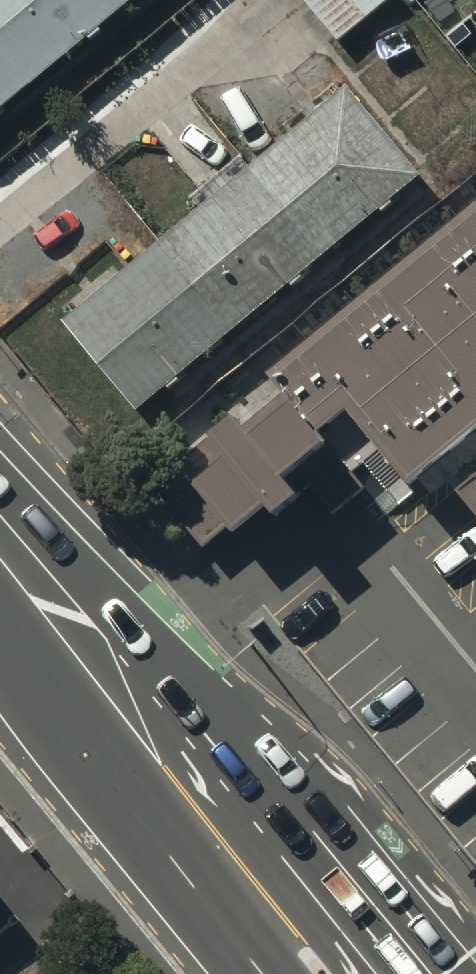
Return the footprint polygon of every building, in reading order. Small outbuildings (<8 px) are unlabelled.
[(134,0),(0,0),(0,111),(134,0)] [(339,47),(397,0),(301,0),(339,47)] [(348,88),(65,323),(138,411),(422,176),(348,88)] [(265,378),(292,411),(258,438),(242,420),(211,445),(228,465),(199,489),(237,536),(271,508),(282,521),(303,504),(298,497),(312,485),(335,513),(363,491),(321,440),(351,415),(412,489),(475,437),(475,206),(265,378)] [(459,497),(475,518),(475,483),(459,497)]
